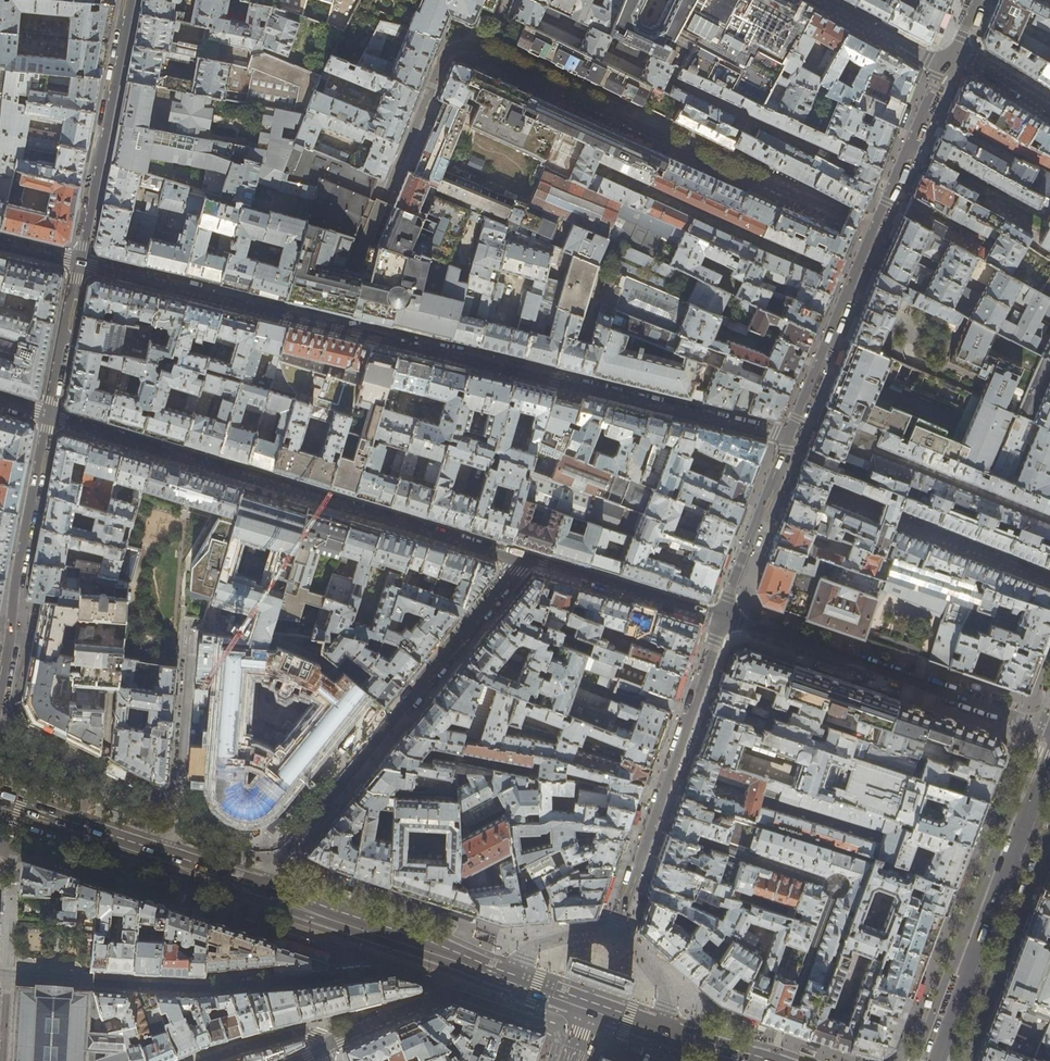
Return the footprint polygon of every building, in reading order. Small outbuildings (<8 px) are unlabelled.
[(114,4),(77,0),(0,0),(0,29),(17,31),(19,9),(70,14),(68,37),(107,41),(110,26),(114,4)] [(139,12),(180,21),(205,26),(259,37),(270,5),(249,1),(245,22),(224,18),(226,9),(233,11),(235,0),(195,0),(192,16),(184,14),(184,12),(174,9),(175,1),(178,1),(179,0),(142,0),(139,12)] [(278,7),(287,10),(302,16),(307,0),(280,0),(278,7)] [(333,3),(326,24),(343,30),(359,0),(324,0),(333,3)] [(339,39),(364,52),(380,21),(419,30),(419,29),(440,38),(445,26),(449,15),(473,25),(481,6),(491,10),(496,0),(395,0),(396,4),(398,4),(392,17),(371,9),(375,0),(359,0),(343,30),(339,39)] [(533,0),(514,0),(508,14),(508,15),(525,24),(682,102),(705,114),(720,121),(730,126),(734,116),(666,82),(669,74),(740,106),(741,104),(746,107),(749,113),(838,153),(837,156),(857,165),(852,177),(814,158),(759,129),(755,138),(783,153),(820,171),(867,195),(870,196),(875,182),(881,167),(861,160),(864,151),(864,150),(845,142),(762,105),(661,59),(648,53),(643,62),(646,63),(643,70),(604,52),(611,37),(607,34),(576,20),(573,26),(586,32),(582,40),(539,19),(543,12),(558,19),(561,13),(533,0)] [(561,13),(576,20),(607,34),(621,0),(603,0),(600,8),(589,3),(590,0),(533,0),(561,13)] [(640,50),(648,53),(661,59),(693,0),(668,0),(656,23),(648,27),(639,23),(637,14),(644,0),(621,0),(607,34),(611,37),(618,40),(615,48),(637,58),(640,50)] [(661,59),(762,105),(778,74),(811,13),(800,7),(786,0),(693,0),(661,59)] [(892,9),(896,0),(886,0),(886,1),(883,2),(879,0),(857,0),(855,4),(876,16),(887,21),(892,9)] [(925,0),(896,0),(892,9),(935,30),(936,29),(944,10),(925,0)] [(944,10),(948,0),(925,0),(944,10)] [(994,10),(987,26),(1030,52),(1034,55),(1044,61),(1049,65),(1049,48),(1019,31),(1026,15),(1034,18),(1032,23),(1049,32),(1049,21),(1011,0),(998,0),(994,10)] [(1049,21),(1049,5),(1040,0),(1011,0),(1049,21)] [(180,21),(139,12),(137,27),(133,44),(214,60),(219,40),(247,46),(248,48),(250,51),(251,54),(251,58),(252,55),(261,53),(264,46),(286,54),(300,20),(285,15),(287,10),(278,7),(270,5),(259,37),(205,26),(201,45),(177,41),(177,43),(170,41),(173,30),(178,31),(180,21)] [(935,30),(892,9),(887,21),(892,24),(912,35),(929,44),(932,36),(935,30)] [(812,11),(811,13),(778,74),(815,89),(822,77),(800,64),(814,39),(828,46),(816,68),(824,72),(847,32),(847,31),(830,21),(812,11)] [(440,38),(419,29),(419,30),(380,21),(364,52),(358,66),(418,90),(432,58),(439,39),(440,38)] [(673,121),(682,102),(525,24),(516,43),(520,45),(562,66),(592,81),(645,107),(673,121)] [(1029,54),(1030,52),(987,26),(984,34),(982,39),(984,47),(1004,60),(1034,78),(1044,61),(1034,55),(1031,59),(1025,55),(1026,53),(1029,54)] [(17,31),(0,29),(0,67),(100,77),(104,58),(107,41),(68,37),(66,58),(15,53),(17,31)] [(847,32),(824,72),(822,77),(815,89),(815,90),(839,99),(854,106),(864,84),(879,50),(878,49),(870,46),(861,40),(847,32)] [(214,60),(133,44),(130,63),(127,80),(154,85),(176,89),(213,96),(266,107),(305,114),(309,105),(319,79),(318,78),(320,75),(289,62),(265,53),(261,53),(252,55),(251,58),(247,67),(214,60)] [(896,58),(879,49),(879,50),(864,84),(872,88),(890,96),(905,103),(911,89),(918,70),(896,58)] [(358,66),(331,54),(320,75),(318,78),(319,79),(309,105),(397,141),(406,121),(418,90),(358,66)] [(438,98),(443,101),(468,111),(470,106),(464,103),(463,99),(465,96),(470,98),(469,101),(472,102),(476,92),(465,86),(472,68),(462,63),(453,61),(451,66),(443,85),(438,98)] [(1044,61),(1034,78),(1049,88),(1049,65),(1044,61)] [(94,111),(97,95),(100,77),(0,67),(0,96),(94,111)] [(529,93),(472,68),(465,86),(476,92),(472,102),(470,106),(468,111),(463,124),(465,124),(544,158),(557,128),(521,112),(529,93)] [(815,89),(778,74),(762,105),(845,142),(849,135),(855,134),(864,139),(866,143),(864,150),(864,151),(861,160),(881,167),(888,148),(897,126),(874,114),(870,123),(861,119),(865,110),(854,106),(839,99),(829,121),(807,111),(815,90),(815,89)] [(960,91),(955,102),(982,118),(989,107),(993,109),(990,114),(997,118),(1007,100),(990,89),(972,78),(964,80),(960,91)] [(152,97),(154,85),(127,80),(122,103),(118,122),(146,128),(148,117),(152,97)] [(872,88),(864,84),(854,106),(865,110),(866,111),(874,114),(897,126),(904,107),(905,103),(890,96),(887,101),(885,101),(883,102),(873,97),(874,95),(870,93),(872,88)] [(170,120),(168,132),(205,139),(207,129),(210,130),(212,123),(223,125),(225,118),(213,115),(214,108),(211,108),(213,96),(176,89),(174,101),(172,101),(169,120),(170,120)] [(521,112),(557,128),(651,170),(652,167),(655,166),(658,167),(655,173),(661,175),(669,157),(653,150),(594,123),(546,101),(529,93),(521,112)] [(94,111),(0,96),(0,132),(26,137),(31,113),(64,119),(59,143),(87,148),(90,132),(94,111)] [(1024,110),(1007,100),(997,118),(995,120),(993,124),(997,127),(1001,120),(1003,120),(1006,122),(1005,124),(1008,125),(1005,131),(1031,145),(1035,138),(1031,136),(1040,120),(1024,110)] [(468,111),(443,101),(434,124),(422,153),(414,173),(438,183),(443,171),(446,165),(449,156),(451,152),(463,124),(468,111)] [(704,117),(705,114),(682,102),(673,121),(703,136),(730,149),(733,145),(740,131),(733,128),(730,126),(720,121),(718,124),(704,117)] [(982,118),(955,102),(954,102),(949,112),(945,122),(949,123),(969,133),(972,127),(1049,166),(1049,155),(1031,145),(1005,131),(997,127),(993,124),(986,120),(982,118)] [(397,141),(309,105),(305,114),(300,125),(294,140),(294,141),(345,163),(349,154),(315,140),(321,125),(360,141),(350,165),(378,177),(382,178),(389,161),(397,141)] [(256,150),(205,139),(233,155),(283,170),(294,141),(294,140),(278,137),(280,127),(294,128),(295,124),(300,125),(305,114),(266,107),(256,150)] [(1040,120),(1031,136),(1035,138),(1031,145),(1049,155),(1049,126),(1040,120)] [(111,162),(146,173),(148,162),(141,160),(145,133),(176,139),(172,162),(207,168),(205,172),(201,190),(205,191),(220,196),(233,155),(205,139),(168,132),(146,128),(118,122),(111,162)] [(969,133),(949,123),(945,122),(942,130),(938,138),(942,140),(987,166),(1049,199),(1049,172),(1022,158),(1021,159),(1014,156),(1010,166),(1006,164),(1006,162),(982,149),(970,143),(974,136),(969,133)] [(736,123),(733,128),(740,131),(749,136),(752,131),(736,123)] [(557,128),(544,158),(540,165),(545,167),(586,186),(598,160),(821,261),(820,263),(823,264),(819,274),(758,248),(731,236),(594,174),(589,187),(674,226),(684,231),(751,261),(830,294),(837,277),(844,259),(842,258),(772,226),(773,226),(738,210),(661,175),(655,173),(651,170),(557,128)] [(749,136),(740,131),(733,145),(757,158),(775,167),(783,153),(755,138),(749,136)] [(1,159),(2,153),(8,154),(6,163),(15,169),(80,185),(83,169),(87,148),(59,143),(26,137),(0,132),(0,158),(1,159)] [(987,166),(942,140),(938,138),(935,144),(929,157),(931,158),(949,168),(952,161),(1037,207),(1040,202),(1049,208),(1049,199),(987,166)] [(345,163),(294,141),(283,170),(280,179),(315,188),(285,298),(301,302),(314,306),(327,309),(343,313),(374,320),(424,332),(451,339),(457,316),(452,314),(454,307),(459,309),(467,283),(457,280),(460,269),(448,264),(411,250),(421,225),(413,222),(416,214),(394,205),(383,201),(376,198),(375,201),(369,198),(373,188),(378,177),(350,165),(345,163)] [(455,154),(451,152),(449,156),(446,165),(450,167),(455,154)] [(820,171),(783,153),(775,167),(794,177),(800,180),(812,186),(820,171)] [(280,179),(283,170),(233,155),(220,196),(235,201),(242,203),(240,207),(220,283),(237,287),(250,290),(257,261),(257,260),(247,258),(248,256),(244,255),(249,237),(253,238),(253,236),(262,239),(268,214),(248,208),(256,183),(276,188),(280,178),(280,179)] [(669,157),(661,175),(738,210),(746,192),(721,181),(669,157)] [(6,163),(1,159),(0,158),(0,229),(15,169),(6,163)] [(956,172),(949,168),(931,158),(931,159),(928,166),(924,176),(956,194),(970,202),(965,211),(1001,231),(1026,246),(1031,236),(1031,234),(972,201),(976,194),(952,180),(956,172)] [(161,191),(165,178),(146,173),(111,162),(107,183),(103,202),(132,210),(140,175),(143,176),(142,183),(154,186),(154,189),(161,191)] [(540,178),(545,167),(540,165),(538,164),(533,175),(540,178)] [(545,167),(540,178),(529,206),(560,219),(572,224),(607,238),(623,245),(634,250),(640,237),(610,224),(615,215),(668,239),(674,226),(589,187),(586,186),(545,167)] [(794,177),(775,167),(773,170),(799,183),(800,180),(794,177)] [(63,244),(69,239),(72,223),(80,185),(15,169),(0,229),(32,236),(63,244)] [(414,173),(408,171),(400,190),(394,205),(416,214),(425,217),(426,213),(419,210),(421,206),(428,208),(438,183),(414,173)] [(467,218),(484,224),(469,272),(470,273),(495,283),(478,346),(505,352),(525,357),(540,299),(554,246),(549,244),(560,219),(529,206),(516,200),(505,196),(443,171),(438,183),(428,208),(426,213),(425,217),(421,225),(411,250),(448,264),(467,218)] [(867,195),(820,171),(812,186),(828,194),(851,206),(846,219),(844,223),(854,227),(856,223),(858,217),(864,204),(867,195)] [(947,214),(956,194),(924,176),(922,175),(917,185),(913,195),(933,206),(938,209),(940,204),(935,201),(932,199),(932,198),(945,204),(942,211),(947,214)] [(173,181),(165,178),(161,191),(161,194),(156,216),(144,264),(168,270),(184,274),(205,191),(201,190),(178,183),(177,189),(171,187),(173,181)] [(315,188),(280,179),(280,178),(276,188),(276,189),(303,197),(297,218),(269,210),(268,214),(262,239),(283,245),(277,266),(257,261),(250,290),(268,294),(285,298),(315,188)] [(150,202),(147,213),(156,216),(161,194),(148,191),(146,201),(150,202)] [(240,207),(234,206),(235,201),(220,196),(205,191),(184,274),(204,279),(220,283),(240,207)] [(506,191),(505,196),(516,200),(518,195),(506,191)] [(773,204),(746,192),(738,210),(773,226),(781,208),(773,204)] [(929,214),(933,206),(913,195),(909,202),(903,216),(1010,275),(1026,246),(1001,231),(965,211),(970,202),(956,194),(947,214),(947,215),(960,222),(960,221),(985,236),(987,234),(996,239),(985,259),(983,256),(979,254),(983,248),(940,224),(942,221),(929,214)] [(862,219),(871,197),(870,197),(870,196),(867,195),(864,204),(858,217),(862,219)] [(147,213),(132,210),(103,202),(99,226),(95,247),(98,253),(122,259),(144,264),(156,216),(147,213)] [(781,208),(773,226),(772,226),(842,258),(842,257),(847,244),(854,227),(844,223),(840,234),(831,230),(781,208)] [(1047,222),(1032,214),(1028,221),(1040,228),(1042,225),(1047,228),(1039,244),(1049,250),(1049,224),(1047,222)] [(963,315),(970,318),(995,332),(1042,356),(1049,360),(1049,336),(1043,333),(1046,327),(1038,323),(1040,320),(1044,312),(1049,315),(1049,298),(1041,293),(1010,275),(903,216),(891,242),(878,271),(904,285),(963,315)] [(596,264),(607,238),(572,224),(561,249),(596,264)] [(742,279),(751,261),(684,231),(668,265),(714,286),(720,274),(699,264),(703,255),(733,269),(730,275),(742,281),(735,295),(737,296),(763,308),(768,297),(769,298),(772,297),(772,296),(784,300),(783,303),(787,304),(781,317),(814,332),(816,328),(818,323),(820,318),(822,314),(800,304),(801,302),(784,296),(773,292),(771,291),(742,279)] [(668,265),(634,250),(623,245),(619,254),(693,288),(691,292),(617,259),(612,270),(626,276),(719,316),(729,292),(714,286),(668,265)] [(561,249),(554,246),(540,299),(569,311),(555,364),(571,368),(592,373),(609,326),(615,308),(626,276),(612,270),(609,269),(597,302),(601,304),(596,321),(595,322),(596,322),(590,342),(587,342),(577,340),(575,337),(581,316),(582,315),(581,315),(596,264),(561,249)] [(8,257),(0,255),(0,292),(8,257)] [(0,292),(0,306),(3,307),(7,290),(22,293),(24,295),(26,295),(28,295),(30,295),(37,296),(33,316),(54,322),(58,297),(62,277),(58,270),(30,263),(8,257),(0,292)] [(830,294),(751,261),(742,279),(771,291),(773,292),(775,287),(760,281),(762,275),(793,287),(794,286),(799,288),(797,293),(786,289),(784,296),(801,302),(800,304),(822,314),(826,305),(831,295),(830,294)] [(963,315),(904,285),(878,271),(875,280),(865,303),(850,341),(876,352),(900,298),(934,314),(932,319),(955,331),(963,315)] [(470,273),(467,282),(467,283),(459,309),(457,316),(451,339),(466,343),(478,346),(495,283),(470,273)] [(1041,293),(1049,298),(1049,275),(1041,293)] [(719,316),(626,276),(615,308),(706,345),(726,352),(742,357),(765,365),(793,379),(794,378),(797,370),(799,366),(804,355),(809,343),(794,337),(791,342),(779,336),(777,339),(761,333),(760,337),(773,343),(768,356),(762,353),(762,352),(726,340),(725,343),(715,339),(721,325),(738,332),(741,325),(719,316)] [(86,295),(82,313),(106,318),(107,314),(106,313),(103,312),(103,310),(105,309),(111,310),(112,312),(111,316),(108,315),(107,318),(123,322),(131,288),(111,283),(95,279),(88,283),(86,295)] [(148,292),(131,288),(123,322),(136,325),(139,326),(140,322),(137,322),(138,318),(153,321),(158,294),(148,292)] [(173,298),(158,294),(153,321),(152,323),(167,327),(164,340),(167,341),(166,344),(163,346),(149,342),(148,344),(145,360),(162,363),(163,359),(170,361),(171,356),(172,352),(188,302),(173,298)] [(781,317),(763,308),(737,296),(735,300),(738,306),(753,314),(747,327),(761,333),(766,322),(773,322),(777,325),(781,331),(779,336),(791,342),(794,337),(809,343),(812,338),(814,332),(781,317)] [(525,357),(541,361),(555,364),(569,311),(540,299),(525,357)] [(203,305),(188,302),(172,352),(178,354),(177,358),(171,356),(170,361),(172,362),(175,363),(198,370),(203,371),(208,357),(187,350),(192,333),(213,340),(222,310),(203,305)] [(38,399),(39,398),(43,378),(49,350),(54,322),(33,316),(3,307),(0,306),(0,388),(38,399)] [(706,345),(615,308),(609,326),(715,366),(787,394),(790,387),(794,379),(793,379),(765,365),(761,376),(749,372),(750,367),(740,363),(742,357),(726,352),(724,358),(704,351),(706,345)] [(213,340),(208,357),(203,371),(205,372),(215,375),(217,369),(241,376),(258,319),(239,314),(222,310),(213,340)] [(106,318),(82,313),(79,329),(76,346),(101,351),(109,353),(126,356),(145,360),(148,344),(133,340),(136,325),(123,322),(107,318),(106,318)] [(995,332),(970,318),(949,362),(977,374),(976,376),(983,379),(984,377),(989,379),(980,398),(1009,411),(1013,402),(1009,400),(1023,368),(998,357),(997,360),(985,354),(995,332)] [(272,322),(258,319),(241,376),(239,382),(241,383),(250,385),(253,375),(253,376),(260,354),(259,354),(261,350),(274,353),(272,360),(269,363),(265,376),(272,379),(288,326),(272,322)] [(328,336),(288,326),(272,379),(270,388),(296,396),(295,399),(350,415),(371,346),(328,336)] [(715,366),(609,326),(592,373),(613,379),(672,393),(702,400),(705,393),(691,390),(698,372),(711,377),(715,366)] [(876,352),(850,341),(847,349),(842,362),(836,376),(829,395),(825,404),(828,406),(883,428),(900,435),(907,438),(924,445),(940,452),(945,454),(964,462),(992,474),(993,471),(987,468),(1009,415),(1016,418),(1017,415),(1009,411),(980,398),(973,395),(968,406),(970,407),(966,414),(965,413),(953,441),(942,437),(945,430),(892,407),(893,404),(874,395),(890,358),(876,352)] [(107,361),(99,358),(101,351),(76,346),(65,403),(68,408),(88,414),(107,420),(126,356),(109,353),(107,361)] [(382,349),(371,346),(350,415),(376,423),(397,353),(382,349)] [(415,357),(397,353),(376,423),(411,434),(416,418),(395,412),(402,388),(416,391),(415,395),(422,397),(432,361),(415,357)] [(142,430),(161,368),(162,363),(145,360),(126,356),(107,420),(124,425),(142,430)] [(1042,356),(1017,415),(1049,429),(1049,360),(1042,356)] [(450,366),(432,361),(422,397),(421,398),(434,402),(436,397),(445,399),(437,424),(416,418),(411,434),(437,441),(438,439),(439,439),(441,438),(442,437),(442,436),(449,438),(453,424),(469,370),(450,366)] [(198,370),(175,363),(172,362),(169,370),(161,368),(142,430),(162,436),(183,443),(203,380),(195,377),(198,370)] [(782,406),(787,394),(715,366),(711,377),(705,393),(702,400),(740,409),(776,418),(780,409),(781,409),(782,406)] [(490,376),(469,370),(453,424),(467,428),(473,407),(488,411),(482,433),(496,437),(513,381),(490,376)] [(241,383),(239,382),(215,375),(205,372),(203,380),(183,443),(201,448),(219,454),(241,383)] [(532,386),(513,381),(496,437),(491,455),(498,457),(525,465),(531,466),(536,450),(552,398),(554,391),(532,386)] [(956,387),(943,382),(941,386),(954,391),(956,387)] [(269,391),(250,385),(241,383),(219,454),(232,458),(248,462),(256,433),(237,427),(238,422),(258,428),(269,391)] [(273,470),(294,399),(269,391),(258,428),(256,433),(248,462),(256,465),(273,470)] [(562,400),(552,398),(536,450),(559,457),(552,479),(620,505),(630,479),(620,475),(562,452),(580,405),(562,400)] [(642,433),(647,414),(628,409),(583,398),(580,405),(562,452),(620,475),(635,432),(642,433)] [(301,478),(329,487),(350,415),(295,399),(294,399),(273,470),(301,478)] [(875,449),(883,428),(828,406),(819,428),(810,448),(838,458),(867,468),(875,449)] [(657,417),(647,414),(642,433),(635,432),(620,475),(630,479),(640,483),(646,466),(641,464),(641,463),(639,462),(644,447),(646,447),(648,440),(654,442),(661,445),(671,420),(657,417)] [(1,446),(0,450),(0,509),(17,512),(25,471),(33,431),(29,424),(3,416),(0,415),(0,446),(1,446)] [(354,494),(376,423),(350,415),(329,487),(341,490),(354,494)] [(1017,415),(1016,418),(993,471),(992,474),(1005,479),(1022,486),(1027,488),(1046,496),(1049,498),(1049,481),(1047,480),(1049,474),(1049,429),(1017,415)] [(759,463),(758,463),(766,443),(741,437),(691,425),(671,420),(661,445),(654,442),(646,466),(640,483),(668,495),(672,485),(678,487),(681,479),(744,503),(748,492),(757,467),(759,463)] [(354,494),(372,500),(390,505),(411,434),(376,423),(354,494)] [(482,433),(467,428),(453,424),(449,438),(447,444),(426,516),(446,522),(469,529),(478,499),(459,493),(467,468),(460,466),(462,461),(487,468),(491,455),(496,437),(482,433)] [(897,441),(900,435),(883,428),(875,449),(916,465),(924,445),(907,438),(905,444),(897,441)] [(86,463),(90,442),(77,438),(63,434),(58,437),(52,467),(48,493),(77,502),(81,484),(69,481),(73,460),(86,463)] [(408,510),(426,516),(447,444),(437,441),(411,434),(390,505),(408,510)] [(109,448),(90,442),(86,463),(81,484),(77,502),(107,510),(122,452),(109,448)] [(938,458),(940,452),(924,445),(916,465),(957,482),(964,462),(945,454),(943,460),(938,458)] [(835,464),(838,458),(810,448),(808,447),(806,452),(804,458),(835,470),(864,481),(890,491),(894,492),(902,496),(903,496),(906,489),(908,489),(905,496),(913,498),(918,487),(908,484),(871,470),(868,476),(869,476),(868,479),(861,477),(862,474),(835,464)] [(908,484),(916,465),(875,449),(867,468),(871,470),(908,484)] [(140,496),(143,489),(151,460),(136,456),(122,452),(107,510),(134,518),(137,508),(140,496)] [(525,465),(498,457),(494,471),(487,468),(478,499),(469,529),(490,535),(511,542),(522,499),(528,478),(524,477),(524,476),(524,474),(523,473),(525,465)] [(859,491),(864,481),(835,470),(804,458),(798,474),(795,483),(790,497),(833,514),(826,534),(838,538),(843,526),(843,525),(837,523),(842,509),(835,506),(822,501),(825,494),(831,480),(843,485),(859,491)] [(151,460),(143,489),(190,503),(218,511),(234,516),(240,495),(242,488),(221,481),(197,474),(151,460)] [(1005,479),(992,474),(964,462),(957,482),(998,498),(1005,479)] [(949,500),(957,482),(916,465),(908,484),(918,487),(922,489),(929,492),(949,500)] [(530,470),(528,478),(522,499),(563,513),(600,525),(631,536),(655,545),(658,538),(665,540),(669,541),(667,545),(688,552),(687,555),(720,567),(722,561),(724,557),(725,553),(660,530),(664,522),(620,505),(552,479),(530,470)] [(668,495),(640,483),(630,479),(620,505),(664,522),(660,530),(725,553),(728,546),(731,539),(736,523),(674,497),(668,495)] [(736,523),(740,514),(744,503),(681,479),(678,487),(674,497),(736,523)] [(1022,486),(1005,479),(998,498),(1039,514),(1046,496),(1027,488),(1026,492),(1021,490),(1022,486)] [(890,491),(864,481),(859,491),(876,498),(885,502),(879,518),(894,524),(900,508),(899,508),(902,496),(894,492),(892,497),(888,496),(890,491)] [(991,515),(998,498),(957,482),(949,500),(952,501),(975,510),(991,515)] [(918,487),(913,498),(941,509),(947,512),(952,501),(949,500),(929,492),(927,499),(919,495),(922,489),(918,487)] [(134,518),(107,510),(77,502),(48,493),(44,512),(41,526),(125,548),(127,541),(120,538),(122,529),(130,531),(134,518)] [(248,634),(249,634),(247,640),(249,646),(266,647),(272,631),(276,617),(307,515),(288,509),(256,500),(240,495),(234,516),(210,596),(255,609),(248,634)] [(905,496),(903,496),(902,496),(899,508),(900,508),(919,516),(936,523),(941,509),(913,498),(905,496)] [(1046,496),(1039,514),(1049,519),(1049,498),(1046,496)] [(781,519),(826,534),(833,514),(790,497),(786,508),(781,519)] [(991,515),(975,510),(970,521),(978,524),(1012,537),(1037,547),(1041,535),(1032,532),(1039,514),(998,498),(991,515)] [(511,542),(531,548),(550,553),(563,513),(522,499),(511,542)] [(330,514),(309,508),(307,515),(276,617),(300,620),(306,601),(321,606),(324,595),(332,573),(339,552),(350,520),(330,514)] [(17,512),(0,509),(0,577),(4,577),(10,546),(17,512)] [(870,548),(870,546),(874,547),(876,543),(877,543),(875,550),(884,553),(889,537),(892,529),(893,529),(894,524),(879,518),(877,523),(869,520),(842,509),(837,523),(843,525),(843,526),(856,532),(852,542),(870,548)] [(941,509),(936,523),(955,530),(973,537),(978,524),(970,521),(947,512),(941,509)] [(199,593),(210,596),(234,516),(218,511),(190,559),(188,594),(199,593)] [(550,553),(567,558),(588,565),(600,525),(563,513),(550,553)] [(1039,514),(1032,532),(1041,535),(1049,539),(1049,519),(1039,514)] [(838,538),(826,534),(781,519),(777,530),(773,543),(819,558),(832,562),(883,578),(889,581),(894,582),(944,598),(948,600),(972,607),(992,614),(997,602),(1010,606),(1009,609),(1013,610),(1014,608),(1021,610),(1017,622),(1049,633),(1049,608),(978,584),(969,581),(958,578),(946,574),(933,569),(920,565),(891,555),(884,553),(875,550),(870,548),(852,542),(838,538)] [(364,524),(350,520),(339,552),(345,554),(344,554),(358,558),(352,579),(332,573),(324,595),(348,603),(355,580),(364,582),(365,580),(369,563),(369,562),(380,529),(364,524)] [(1007,551),(1012,537),(978,524),(973,537),(987,543),(1007,551)] [(618,574),(631,536),(600,525),(588,565),(597,567),(618,574)] [(38,544),(34,562),(80,568),(80,572),(116,578),(127,582),(130,583),(139,551),(137,551),(125,548),(41,526),(38,544)] [(348,603),(324,595),(321,606),(311,636),(317,637),(322,637),(328,638),(329,627),(352,634),(352,636),(365,640),(375,642),(379,644),(381,640),(382,637),(390,614),(397,592),(415,540),(398,534),(380,529),(369,562),(369,563),(390,570),(389,571),(370,626),(355,622),(354,622),(353,624),(350,623),(362,587),(364,582),(355,580),(348,603)] [(910,536),(893,529),(892,529),(889,537),(896,540),(891,555),(920,565),(930,544),(910,536)] [(660,546),(655,545),(631,536),(618,574),(641,581),(706,600),(708,599),(714,583),(720,567),(687,555),(684,555),(682,560),(686,561),(681,575),(678,574),(680,569),(674,567),(674,565),(645,556),(647,550),(652,552),(653,550),(658,551),(660,546)] [(1043,565),(1048,551),(1040,548),(1037,547),(1012,537),(1007,551),(1024,558),(1043,565)] [(430,544),(415,540),(397,592),(427,603),(431,593),(431,592),(413,585),(419,569),(437,575),(446,549),(430,544)] [(770,551),(767,557),(769,557),(768,561),(795,570),(800,572),(813,575),(819,558),(773,543),(770,551)] [(948,551),(930,544),(920,565),(933,569),(936,564),(948,568),(946,574),(958,578),(966,558),(948,551)] [(461,553),(446,549),(437,575),(434,585),(437,585),(438,582),(442,584),(444,577),(457,581),(450,600),(431,593),(427,603),(459,614),(464,609),(483,584),(494,571),(494,568),(494,563),(486,561),(461,553)] [(966,558),(958,578),(969,581),(972,575),(980,578),(978,584),(1049,608),(1049,591),(1018,578),(988,567),(966,558)] [(795,570),(768,561),(764,572),(757,591),(763,603),(781,609),(795,570)] [(77,603),(80,572),(80,568),(34,562),(31,579),(27,599),(42,600),(77,603)] [(883,578),(832,562),(827,580),(876,597),(883,578)] [(126,605),(127,582),(116,578),(80,572),(77,603),(71,697),(66,735),(83,744),(100,753),(104,711),(99,711),(99,707),(93,707),(94,685),(116,686),(116,684),(119,657),(121,657),(126,609),(126,605)] [(813,575),(800,572),(795,584),(808,589),(813,575)] [(533,575),(516,596),(500,616),(511,626),(511,627),(517,629),(537,636),(541,623),(547,604),(535,600),(542,578),(537,577),(533,575)] [(863,637),(876,597),(827,580),(820,577),(806,618),(863,637)] [(554,581),(542,578),(535,600),(547,604),(576,613),(579,604),(574,602),(578,589),(554,581)] [(623,602),(578,589),(574,602),(579,604),(576,613),(547,604),(541,623),(544,625),(546,626),(557,630),(558,628),(564,622),(576,626),(573,636),(613,649),(614,645),(606,642),(607,639),(598,636),(603,623),(624,629),(631,605),(623,602)] [(459,614),(427,603),(397,592),(390,614),(399,617),(402,609),(407,607),(422,613),(418,619),(408,615),(406,620),(414,623),(425,632),(428,629),(440,639),(448,628),(459,614)] [(948,600),(944,598),(943,603),(946,604),(942,619),(960,625),(965,627),(972,607),(948,600)] [(71,697),(77,603),(42,600),(39,612),(36,631),(33,643),(33,645),(26,680),(22,700),(25,704),(32,718),(32,719),(36,721),(66,735),(71,697)] [(635,633),(650,638),(689,653),(691,647),(695,637),(697,632),(698,626),(698,625),(679,619),(657,612),(654,612),(631,605),(624,629),(635,633)] [(395,629),(399,617),(390,614),(382,637),(399,643),(421,662),(430,650),(440,639),(428,629),(425,632),(414,623),(408,631),(406,629),(403,632),(395,629)] [(479,642),(491,652),(492,650),(503,658),(504,657),(524,664),(542,671),(552,642),(548,641),(547,644),(549,645),(548,648),(544,646),(546,640),(537,637),(537,636),(517,629),(512,634),(508,630),(511,626),(500,616),(490,629),(479,642)] [(991,624),(987,634),(1043,653),(1047,644),(1049,635),(1049,633),(1017,622),(999,616),(996,626),(991,624)] [(960,625),(942,619),(929,659),(948,666),(948,665),(959,630),(960,625)] [(544,625),(541,623),(537,636),(537,637),(546,640),(548,641),(552,642),(617,664),(613,676),(618,678),(673,697),(677,685),(685,665),(689,653),(650,638),(635,633),(628,654),(613,649),(573,636),(557,630),(546,626),(544,631),(542,631),(544,625)] [(363,644),(365,640),(352,636),(352,634),(329,627),(328,638),(322,637),(320,650),(325,654),(335,663),(345,653),(370,672),(360,684),(368,691),(385,706),(393,697),(402,686),(374,661),(377,651),(379,644),(375,642),(372,651),(363,644)] [(1043,653),(987,634),(978,631),(976,637),(959,630),(948,665),(968,672),(978,648),(982,650),(997,656),(998,655),(1002,657),(994,681),(1028,692),(1034,676),(1043,653)] [(896,648),(919,656),(922,647),(880,633),(877,642),(896,648)] [(399,643),(382,637),(381,640),(397,646),(388,656),(377,651),(374,661),(402,686),(410,676),(421,662),(399,643)] [(318,661),(276,644),(274,648),(266,647),(249,646),(247,640),(220,638),(219,641),(218,641),(216,660),(212,719),(207,773),(207,781),(207,789),(210,797),(213,803),(218,809),(228,816),(235,819),(239,820),(243,821),(247,821),(253,820),(261,818),(268,815),(274,810),(277,807),(279,804),(300,778),(364,699),(363,698),(368,691),(360,684),(335,663),(325,654),(318,661)] [(491,652),(479,642),(469,654),(455,671),(481,681),(515,695),(525,698),(531,701),(542,671),(524,664),(518,679),(514,681),(499,675),(497,667),(503,658),(492,650),(491,652)] [(617,664),(552,642),(542,671),(531,701),(532,701),(562,713),(570,716),(655,747),(662,728),(669,710),(640,700),(637,708),(620,701),(619,702),(610,699),(608,705),(604,703),(604,702),(603,699),(574,688),(581,667),(617,680),(618,678),(613,676),(617,664)] [(732,662),(727,674),(751,681),(753,675),(775,682),(780,682),(777,690),(783,692),(793,665),(787,663),(746,649),(734,655),(732,662)] [(116,686),(110,757),(114,759),(128,766),(143,774),(151,778),(159,718),(172,719),(174,694),(176,666),(144,662),(138,661),(138,659),(121,657),(119,657),(116,684),(116,686)] [(793,665),(783,692),(818,705),(821,698),(827,700),(829,703),(831,703),(829,708),(838,709),(845,712),(846,708),(847,708),(848,708),(848,707),(855,709),(855,712),(852,711),(851,714),(872,721),(888,725),(897,701),(847,683),(808,670),(793,665)] [(477,694),(481,681),(455,671),(444,685),(433,699),(445,709),(447,706),(471,712),(475,699),(468,696),(470,691),(477,694)] [(770,688),(751,681),(727,674),(724,672),(722,678),(719,686),(755,698),(757,699),(758,695),(767,698),(770,688)] [(673,697),(618,678),(617,680),(614,690),(640,700),(669,710),(671,704),(673,697)] [(515,695),(481,681),(477,694),(475,699),(471,712),(467,723),(464,732),(462,741),(463,741),(552,755),(627,776),(627,781),(643,783),(646,774),(649,766),(621,755),(619,764),(574,750),(576,742),(558,736),(555,744),(519,736),(519,737),(504,734),(508,721),(507,721),(515,695)] [(754,703),(755,698),(719,686),(717,692),(715,699),(744,709),(774,719),(810,731),(819,734),(821,729),(822,726),(830,728),(831,725),(818,720),(795,713),(791,711),(789,714),(776,710),(772,711),(771,714),(768,713),(769,709),(754,703)] [(777,690),(770,688),(767,698),(772,700),(771,704),(785,709),(788,700),(799,703),(795,713),(818,720),(819,717),(867,733),(872,721),(851,714),(845,712),(838,709),(829,708),(818,705),(783,692),(777,690)] [(523,704),(525,698),(515,695),(507,721),(508,721),(519,724),(524,711),(561,725),(557,736),(558,736),(576,742),(579,743),(584,731),(624,746),(621,755),(649,766),(651,761),(652,757),(655,747),(570,716),(568,721),(568,720),(567,719),(563,717),(561,717),(560,717),(562,713),(532,701),(531,703),(529,702),(529,704),(528,705),(527,705),(525,704),(523,704)] [(445,709),(433,699),(420,715),(406,732),(462,741),(464,732),(443,727),(449,719),(462,722),(461,725),(465,725),(465,723),(467,723),(471,712),(447,706),(445,709)] [(744,709),(715,699),(713,704),(711,711),(804,741),(816,745),(844,754),(910,775),(917,757),(865,740),(830,728),(822,726),(821,729),(827,731),(823,741),(808,736),(810,731),(774,719),(771,727),(764,725),(766,720),(743,712),(744,709)] [(897,701),(888,725),(1001,765),(1003,758),(1005,754),(996,734),(945,717),(930,712),(897,701)] [(32,718),(25,704),(20,706),(27,720),(32,718)] [(802,747),(804,741),(711,711),(707,720),(699,746),(696,753),(830,797),(844,754),(816,745),(814,750),(810,752),(810,751),(809,749),(808,749),(807,748),(802,747)] [(169,747),(172,719),(159,718),(151,778),(156,780),(160,782),(167,778),(169,747)] [(1001,765),(888,725),(872,721),(867,733),(865,740),(917,757),(919,754),(995,779),(998,771),(1001,765)] [(463,741),(462,741),(406,732),(398,742),(395,745),(407,754),(420,756),(421,756),(428,746),(431,745),(447,749),(444,760),(454,762),(454,760),(456,750),(461,751),(463,741)] [(552,755),(463,741),(461,751),(456,750),(454,760),(462,761),(464,752),(538,766),(537,778),(538,778),(564,779),(566,769),(570,770),(571,770),(599,778),(599,777),(608,779),(607,788),(639,795),(641,790),(643,783),(627,781),(627,776),(552,755)] [(419,760),(420,756),(407,754),(395,745),(389,752),(380,764),(413,771),(409,791),(419,792),(419,786),(427,787),(427,790),(432,790),(432,793),(457,794),(455,774),(451,774),(453,763),(454,762),(444,760),(431,758),(430,763),(419,760)] [(874,857),(892,863),(894,857),(907,823),(830,797),(696,753),(689,775),(682,795),(714,805),(736,812),(833,844),(874,857)] [(844,754),(830,797),(907,823),(911,824),(921,827),(971,844),(978,824),(987,800),(910,775),(844,754)] [(917,757),(910,775),(987,800),(991,789),(995,779),(919,754),(917,757)] [(128,766),(114,759),(108,772),(136,786),(143,774),(128,766)] [(537,778),(453,763),(451,774),(455,774),(457,794),(458,876),(470,898),(470,899),(476,909),(474,913),(502,923),(523,921),(519,897),(517,886),(514,870),(507,822),(539,820),(538,778),(537,778)] [(373,773),(363,785),(371,789),(392,791),(396,786),(401,786),(401,792),(409,792),(409,791),(413,771),(380,764),(373,773)] [(164,796),(168,778),(167,778),(160,782),(156,780),(151,778),(144,790),(159,798),(164,796)] [(577,782),(564,779),(538,778),(539,820),(551,818),(582,820),(585,803),(596,804),(607,805),(608,803),(634,809),(636,802),(639,795),(607,788),(606,793),(578,789),(576,802),(574,802),(573,813),(562,811),(561,798),(550,797),(550,792),(572,793),(572,785),(577,785),(577,782)] [(394,791),(392,791),(371,789),(363,785),(358,791),(353,798),(366,808),(361,831),(361,833),(361,835),(372,837),(377,812),(376,812),(377,807),(385,808),(393,809),(395,792),(394,791)] [(409,792),(401,792),(395,792),(393,809),(392,841),(390,885),(407,891),(448,905),(474,913),(476,909),(470,899),(470,898),(458,876),(457,794),(432,793),(419,792),(409,791),(409,792)] [(710,816),(714,805),(682,795),(675,814),(670,828),(668,833),(694,842),(696,837),(698,831),(714,836),(726,841),(726,840),(750,848),(750,849),(800,866),(826,875),(827,874),(830,872),(832,871),(836,870),(839,871),(841,871),(844,873),(846,876),(848,879),(849,882),(849,885),(848,889),(846,892),(843,895),(840,896),(837,897),(828,921),(813,963),(808,977),(827,984),(872,863),(831,850),(833,844),(736,812),(734,819),(720,814),(719,816),(718,816),(715,816),(715,818),(710,816)] [(342,811),(332,823),(338,829),(351,830),(358,830),(361,831),(366,808),(353,798),(342,811)] [(607,805),(604,815),(594,813),(596,804),(585,803),(582,820),(591,821),(626,826),(628,827),(631,819),(634,809),(608,803),(607,805)] [(122,813),(111,810),(109,814),(112,818),(117,819),(121,817),(122,813)] [(591,821),(582,820),(551,818),(539,820),(507,822),(514,870),(524,864),(575,839),(574,828),(596,828),(595,837),(601,837),(602,835),(622,838),(624,832),(626,827),(626,826),(591,821)] [(313,846),(307,854),(316,859),(326,864),(332,823),(313,846)] [(350,833),(351,830),(338,829),(332,823),(326,864),(336,868),(338,868),(354,873),(359,841),(356,841),(356,844),(354,843),(353,842),(352,842),(351,840),(350,839),(354,837),(352,833),(350,833)] [(911,824),(907,823),(894,857),(899,858),(897,864),(906,867),(915,841),(934,849),(928,863),(927,863),(924,871),(920,871),(915,869),(915,870),(914,873),(954,886),(955,886),(961,869),(963,864),(971,844),(921,827),(919,832),(910,829),(911,824)] [(697,843),(694,842),(668,833),(664,846),(660,859),(718,879),(714,891),(724,894),(729,896),(742,861),(742,859),(711,848),(709,853),(703,852),(697,853),(697,855),(693,854),(697,843)] [(392,841),(372,837),(361,835),(359,841),(354,873),(360,876),(368,878),(390,885),(392,841)] [(601,837),(595,837),(594,837),(575,839),(524,864),(514,870),(517,886),(519,897),(539,887),(542,896),(546,894),(548,893),(545,884),(567,872),(577,867),(575,864),(573,866),(571,862),(587,856),(588,863),(614,862),(616,854),(622,838),(602,835),(601,837)] [(316,859),(307,854),(303,862),(333,876),(336,868),(326,864),(316,859)] [(897,864),(892,863),(874,857),(872,863),(827,984),(807,1036),(826,1043),(850,1050),(872,988),(874,983),(878,972),(879,967),(882,959),(885,953),(893,930),(895,923),(904,900),(913,873),(914,873),(915,870),(906,867),(897,864)] [(660,859),(655,872),(651,884),(691,897),(691,898),(692,895),(717,905),(719,902),(720,898),(722,899),(724,894),(714,891),(718,879),(660,859)] [(824,892),(822,889),(821,887),(821,885),(804,880),(804,881),(742,861),(729,896),(745,901),(792,917),(794,910),(801,912),(799,919),(815,924),(818,917),(824,901),(826,895),(824,892)] [(614,862),(588,863),(585,863),(577,867),(567,872),(568,877),(609,874),(611,869),(614,862)] [(60,900),(62,900),(76,902),(77,889),(79,882),(78,882),(57,875),(48,872),(21,864),(21,871),(20,882),(19,898),(52,899),(52,896),(49,895),(51,890),(60,893),(60,900)] [(1039,893),(1049,897),(1049,865),(1048,871),(1039,893)] [(60,868),(57,875),(78,882),(81,875),(60,868)] [(961,888),(967,871),(961,869),(955,886),(961,888)] [(568,877),(567,872),(545,884),(548,893),(571,887),(605,886),(607,882),(609,874),(568,877)] [(946,908),(949,901),(954,886),(914,873),(913,873),(904,900),(944,914),(946,908)] [(82,916),(96,917),(98,889),(81,883),(79,882),(77,889),(76,902),(62,900),(61,913),(58,913),(57,925),(59,925),(66,925),(66,926),(82,927),(82,916)] [(745,901),(729,896),(724,894),(722,899),(720,898),(719,902),(727,904),(721,918),(688,903),(691,897),(651,884),(649,890),(647,896),(648,897),(677,908),(681,910),(689,915),(699,921),(726,937),(731,929),(745,901)] [(571,887),(548,893),(548,897),(550,905),(600,901),(602,895),(605,886),(571,887)] [(539,887),(519,897),(523,921),(534,920),(548,919),(545,903),(542,896),(539,887)] [(99,974),(105,975),(107,950),(102,950),(104,940),(108,941),(110,916),(112,893),(101,890),(98,889),(96,917),(95,935),(91,974),(99,974)] [(1034,907),(1039,894),(1034,892),(1029,905),(1034,907)] [(128,976),(133,976),(136,943),(138,926),(140,910),(142,904),(115,894),(112,893),(110,916),(118,917),(115,945),(108,945),(107,950),(105,975),(111,975),(128,976)] [(1039,894),(1034,907),(1033,911),(1025,932),(1049,940),(1049,897),(1039,893),(1039,894)] [(679,915),(681,910),(677,908),(648,897),(643,911),(642,915),(637,930),(651,942),(668,958),(681,945),(682,946),(699,921),(689,915),(682,925),(679,923),(672,920),(674,913),(679,915)] [(936,934),(944,914),(904,900),(895,923),(898,924),(901,916),(905,917),(901,929),(899,929),(898,932),(893,930),(885,953),(892,955),(886,971),(884,970),(882,974),(878,972),(874,983),(878,985),(880,986),(887,988),(912,998),(920,976),(936,934)] [(600,901),(550,905),(551,911),(552,919),(558,918),(595,916),(596,911),(600,901)] [(784,942),(792,917),(745,901),(731,929),(738,934),(755,945),(759,938),(744,929),(750,920),(777,929),(762,971),(759,972),(757,978),(751,976),(749,981),(745,992),(744,993),(748,994),(740,1011),(744,1012),(747,1013),(760,1018),(765,1001),(764,1000),(781,949),(784,942)] [(161,936),(164,937),(166,911),(155,908),(142,904),(140,910),(138,926),(141,926),(141,925),(149,926),(150,929),(154,929),(155,931),(161,932),(161,936)] [(169,907),(167,912),(184,917),(185,912),(169,907)] [(163,944),(160,977),(182,978),(204,979),(204,972),(209,926),(187,919),(184,917),(167,912),(166,911),(164,937),(163,944)] [(799,919),(792,917),(784,942),(794,946),(783,975),(778,974),(780,968),(779,967),(785,950),(781,949),(764,1000),(765,1001),(760,1018),(768,1022),(781,1027),(783,1027),(807,1036),(827,984),(808,977),(805,984),(800,996),(797,1004),(792,1002),(787,1000),(795,980),(807,947),(815,924),(799,919)] [(731,929),(726,937),(699,921),(682,946),(681,945),(668,958),(680,969),(696,982),(697,983),(716,957),(719,960),(733,939),(735,941),(735,940),(738,934),(731,929)] [(442,926),(444,930),(452,933),(456,930),(457,926),(443,922),(442,926)] [(245,968),(274,966),(273,947),(240,936),(209,926),(204,972),(215,971),(245,968)] [(1025,932),(1012,964),(1003,990),(1049,1006),(1049,940),(1025,932)] [(757,954),(735,940),(735,941),(733,939),(719,960),(716,957),(697,983),(712,996),(719,1003),(740,1011),(748,994),(744,993),(745,992),(728,984),(738,974),(749,981),(751,976),(763,950),(760,948),(757,954)] [(146,976),(160,977),(163,944),(136,943),(133,976),(146,976)] [(298,973),(327,972),(327,965),(292,953),(273,947),(274,966),(275,976),(298,973)] [(568,972),(578,975),(613,987),(624,991),(625,987),(628,987),(631,977),(628,976),(630,972),(619,969),(585,957),(574,953),(572,957),(570,956),(566,967),(569,968),(568,972)] [(377,982),(341,986),(348,1012),(365,1008),(396,1000),(419,995),(420,993),(419,988),(417,987),(394,981),(391,981),(390,981),(377,982)] [(879,991),(880,986),(878,985),(877,990),(872,988),(850,1050),(864,1054),(879,1058),(894,1046),(897,1037),(906,1014),(912,998),(887,988),(885,993),(879,991)] [(341,986),(291,991),(299,1023),(325,1017),(348,1012),(341,986)] [(122,1031),(118,1032),(107,1034),(102,1021),(100,1016),(94,994),(90,993),(71,991),(36,988),(36,989),(16,988),(13,1049),(12,1060),(129,1060),(122,1031)] [(1049,1016),(1049,1006),(1003,990),(982,1043),(977,1058),(976,1060),(1031,1060),(1033,1057),(1037,1047),(1049,1016)] [(276,992),(261,993),(271,1031),(285,1027),(299,1023),(291,991),(276,992)] [(136,993),(134,993),(122,992),(123,996),(134,1029),(144,1060),(176,1060),(177,1060),(165,1031),(148,1037),(141,1013),(145,1012),(148,1024),(162,1020),(152,995),(136,993)] [(252,994),(245,995),(257,1034),(258,1034),(264,1033),(271,1031),(261,993),(252,994)] [(109,995),(94,994),(100,1016),(102,1021),(115,1016),(117,1019),(118,1020),(120,1020),(122,1026),(116,1028),(118,1032),(122,1031),(134,1029),(123,996),(109,995)] [(162,996),(152,995),(162,1020),(165,1031),(177,1060),(186,1057),(197,1052),(174,997),(162,996)] [(236,996),(228,996),(242,1036),(242,1038),(248,1037),(257,1034),(245,995),(236,996)] [(222,997),(213,998),(218,1015),(226,1042),(234,1039),(242,1036),(228,996),(222,997)] [(183,998),(174,997),(197,1052),(204,1049),(210,1047),(219,1045),(227,1043),(226,1042),(218,1015),(213,998),(207,998),(196,999),(183,998)] [(458,1037),(479,1016),(477,1015),(452,1007),(444,1010),(431,1016),(458,1037)] [(757,1025),(760,1018),(747,1013),(744,1012),(742,1019),(757,1025)] [(492,1060),(458,1037),(431,1016),(416,1023),(413,1025),(432,1042),(438,1047),(443,1051),(447,1045),(449,1047),(452,1047),(453,1046),(459,1055),(457,1060),(492,1060)] [(500,1035),(504,1024),(492,1020),(479,1016),(458,1037),(492,1060),(500,1035)] [(1037,1047),(1041,1049),(1038,1059),(1033,1057),(1031,1060),(1049,1060),(1049,1016),(1037,1047)] [(413,1025),(412,1024),(409,1025),(400,1030),(393,1030),(392,1030),(394,1034),(404,1060),(436,1060),(448,1056),(443,1051),(438,1047),(434,1049),(430,1045),(432,1042),(413,1025)] [(541,1043),(543,1037),(510,1026),(504,1024),(500,1035),(539,1051),(541,1043)] [(134,1029),(122,1031),(129,1060),(144,1060),(134,1029)] [(392,1030),(371,1040),(369,1041),(343,1054),(346,1060),(377,1060),(386,1056),(388,1060),(404,1060),(394,1034),(392,1030)] [(539,1051),(500,1035),(492,1060),(536,1060),(539,1051)] [(848,1055),(867,1060),(891,1060),(896,1058),(902,1039),(897,1037),(894,1046),(879,1058),(864,1054),(850,1050),(848,1055)] [(299,1050),(305,1047),(304,1045),(303,1044),(302,1041),(298,1042),(280,1047),(284,1056),(299,1050)] [(284,1056),(280,1047),(276,1048),(268,1051),(261,1052),(263,1060),(273,1060),(279,1058),(284,1056)] [(261,1052),(255,1053),(244,1057),(245,1060),(263,1060),(261,1052)]
